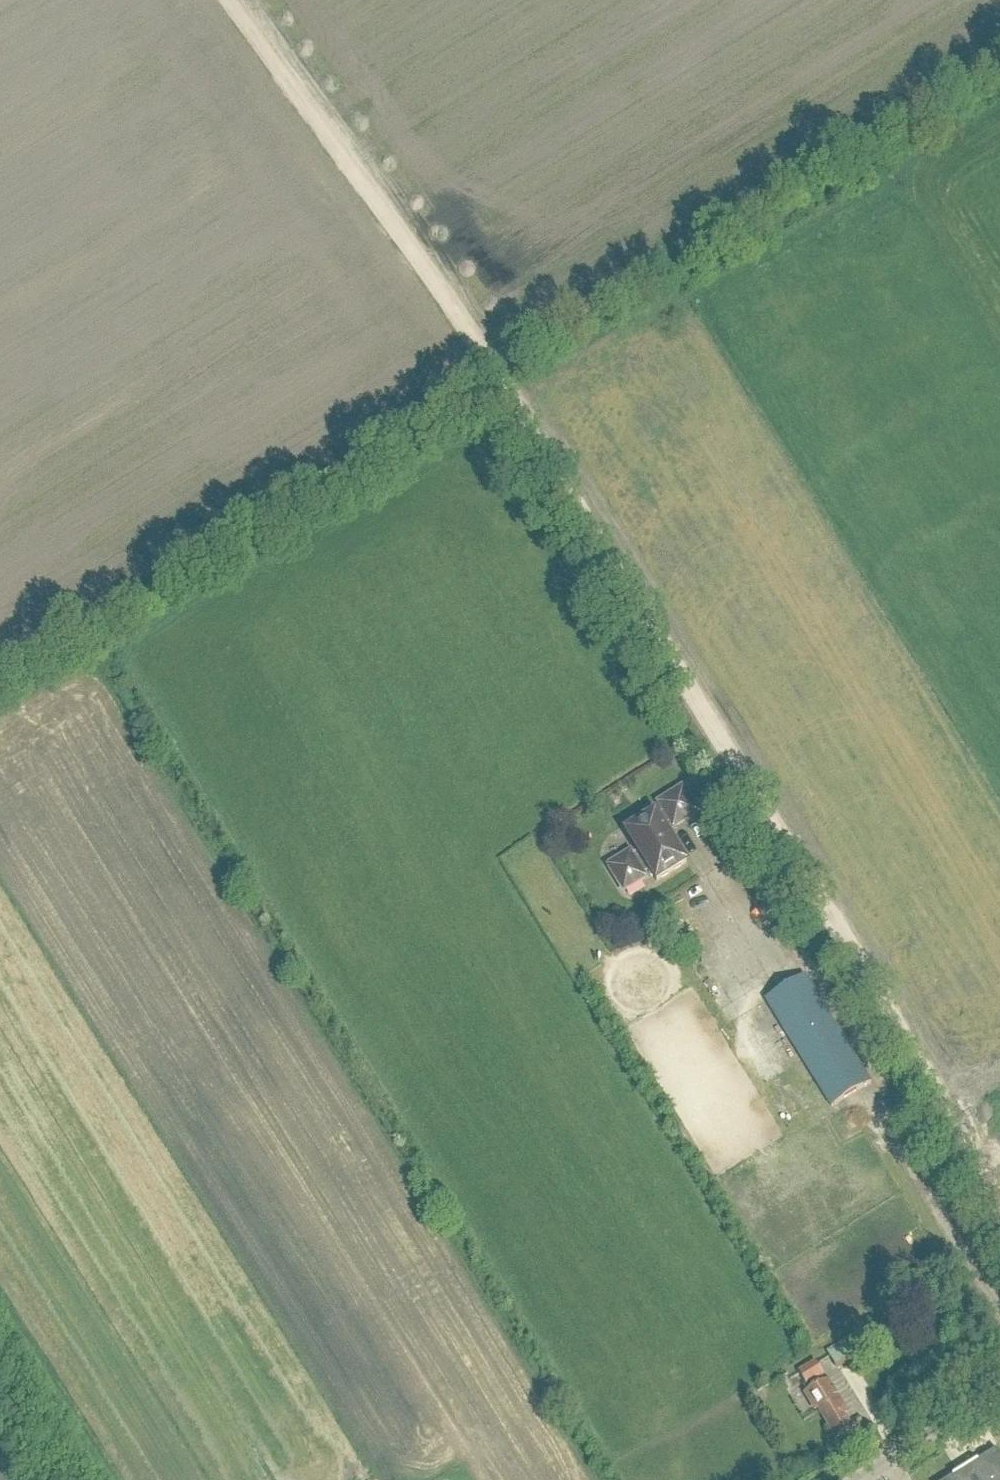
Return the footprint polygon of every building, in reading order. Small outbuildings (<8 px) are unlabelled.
[(682,790),(658,805),(664,814),(657,818),(655,815),(626,833),(638,854),(632,858),(630,855),(609,868),(624,893),(645,880),(643,877),(650,873),(656,882),(656,884),(687,865),(686,864),(685,864),(664,829),(671,825),(673,829),(697,815),(682,790)] [(804,980),(765,1004),(830,1108),(869,1084),(804,980)] [(853,1338),(828,1353),(836,1366),(861,1350),(853,1338)] [(816,1363),(798,1374),(819,1407),(816,1410),(835,1440),(852,1430),(841,1413),(846,1410),(827,1380),(821,1384),(818,1380),(824,1376),(816,1363)] [(995,1453),(952,1479),(999,1479),(999,1460),(995,1453)]
